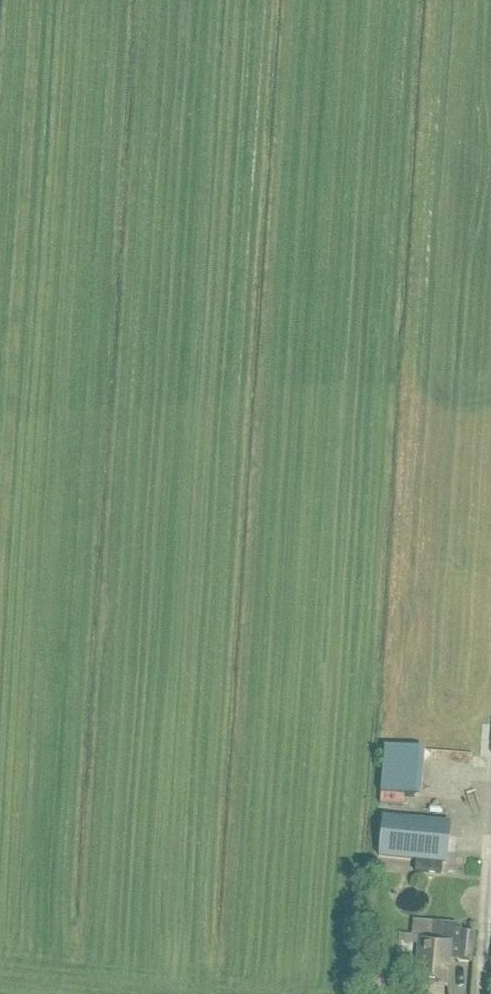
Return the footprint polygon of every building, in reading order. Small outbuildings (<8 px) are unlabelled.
[(406,760),(404,790),(419,790),(420,761),(406,760)] [(394,862),(446,869),(448,833),(395,828),(395,831),(394,839),(392,851),(394,862)] [(418,939),(415,972),(418,972),(416,983),(444,986),(447,960),(471,962),(474,933),(454,931),(454,925),(433,923),(431,940),(418,939)]
